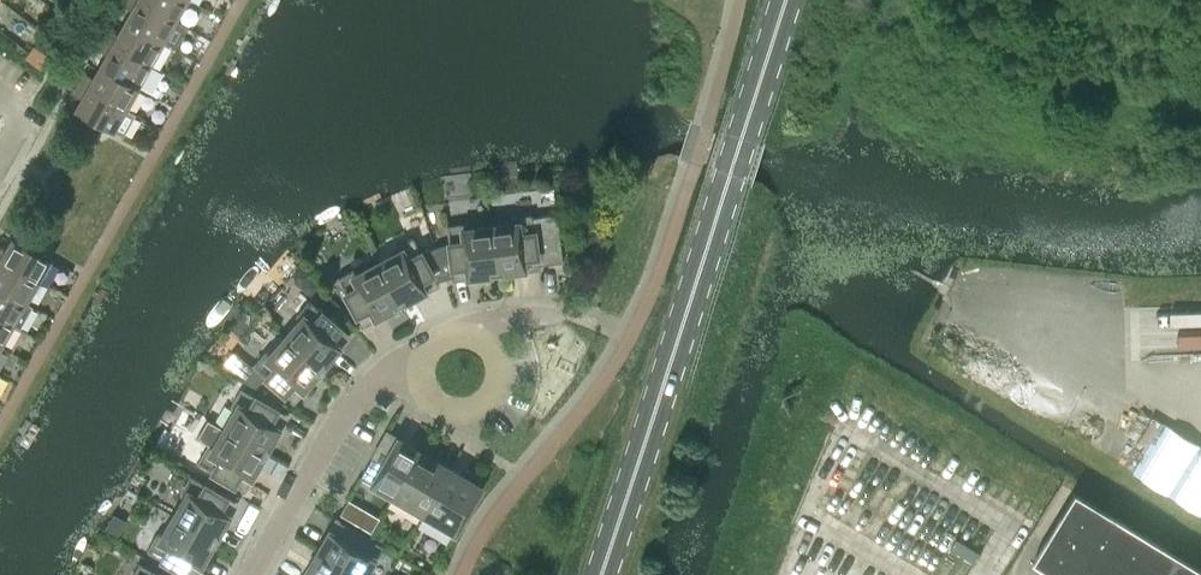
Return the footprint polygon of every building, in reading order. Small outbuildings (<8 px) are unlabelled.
[(164,43),(176,21),(139,0),(126,0),(124,5),(137,12),(130,24),(164,43)] [(176,21),(188,0),(139,0),(176,21)] [(105,38),(151,64),(164,43),(130,24),(123,35),(111,28),(105,38)] [(105,67),(139,87),(151,64),(105,38),(99,49),(112,56),(105,67)] [(81,81),(127,108),(139,87),(105,67),(98,80),(85,73),(81,81)] [(124,137),(137,114),(127,108),(81,81),(74,92),(87,100),(80,111),(82,113),(81,115),(103,128),(104,125),(124,137)] [(491,225),(497,273),(540,268),(540,264),(563,261),(557,214),(533,217),(533,214),(514,216),(511,219),(512,223),(491,225)] [(454,279),(497,273),(491,225),(470,228),(469,225),(466,222),(447,225),(449,242),(435,247),(445,278),(454,276),(454,279)] [(39,280),(51,258),(41,252),(42,250),(39,248),(40,246),(21,236),(19,240),(13,236),(8,244),(0,240),(0,258),(39,280)] [(401,304),(439,284),(438,281),(445,278),(435,247),(421,251),(413,236),(396,245),(395,249),(397,252),(378,262),(401,304)] [(26,302),(39,280),(0,258),(0,288),(26,302)] [(401,304),(378,262),(360,272),(358,269),(354,268),(337,277),(363,325),(401,304)] [(26,302),(0,288),(0,317),(14,324),(21,328),(33,306),(26,302)] [(300,320),(286,337),(322,368),(351,335),(309,300),(297,314),(297,318),(300,320)] [(1,346),(14,324),(0,317),(0,346),(1,346)] [(322,368),(286,337),(272,353),(269,351),(266,351),(253,365),(294,401),(322,368)] [(225,428),(266,452),(288,415),(241,388),(231,404),(232,408),(235,410),(225,428)] [(266,452),(225,428),(214,447),(211,445),(207,446),(198,462),(245,490),(266,452)] [(393,495),(419,450),(387,431),(361,477),(393,495)] [(424,514),(450,468),(419,450),(393,495),(424,514)] [(450,468),(424,514),(456,532),(482,486),(450,468)] [(174,516),(216,540),(238,502),(190,475),(181,492),(182,495),(185,497),(174,516)] [(1055,574),(1200,574),(1200,568),(1075,491),(1032,561),(1055,574)] [(174,516),(164,534),(161,532),(157,533),(147,550),(190,574),(195,574),(216,540),(174,516)] [(361,574),(365,574),(383,545),(337,519),(318,551),(361,574)] [(318,551),(304,574),(361,574),(318,551)] [(140,562),(133,574),(162,574),(140,562)]
